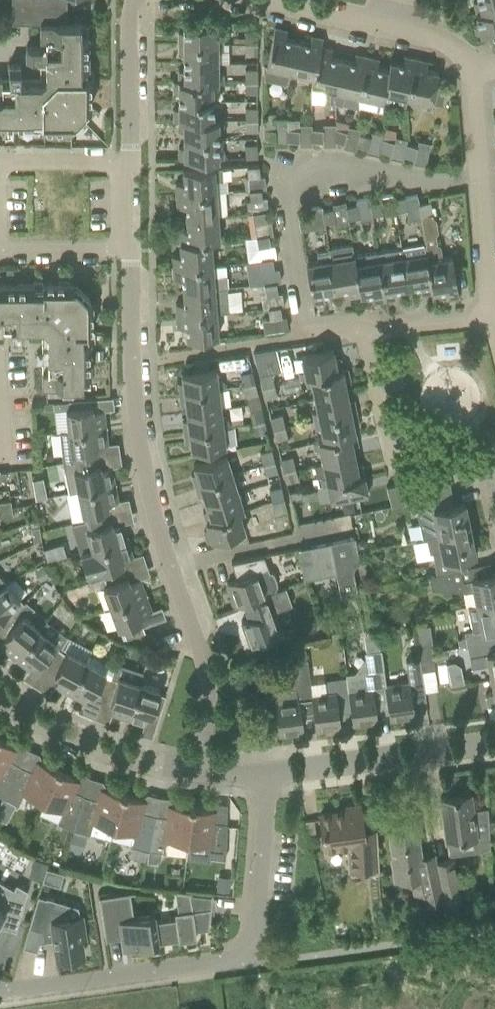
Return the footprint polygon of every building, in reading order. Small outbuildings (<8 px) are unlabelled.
[(0,77),(0,125),(32,125),(32,123),(41,123),(41,127),(71,127),(71,120),(83,108),(90,108),(90,78),(86,78),(86,69),(88,69),(87,33),(80,33),(80,23),(66,23),(66,0),(12,0),(12,24),(39,24),(40,38),(45,38),(45,82),(1,83),(1,77),(0,77)] [(478,0),(473,1),(476,13),(494,9),(494,0),(478,0)] [(476,13),(478,21),(473,22),(476,33),(486,31),(487,36),(494,34),(494,9),(476,13)] [(178,43),(223,43),(223,35),(217,35),(217,23),(183,23),(183,31),(178,31),(178,43)] [(262,63),(262,76),(287,82),(290,71),(297,41),(285,38),(287,30),(274,27),(266,64),(262,63)] [(245,43),(257,43),(257,31),(245,31),(245,43)] [(297,41),(290,71),(313,76),(314,76),(321,46),(322,38),(310,35),(308,43),(297,41)] [(223,43),(178,43),(178,54),(183,54),(183,62),(217,62),(217,51),(223,51),(223,43)] [(257,54),(257,43),(245,43),(245,54),(257,54)] [(40,57),(40,46),(26,46),(26,57),(40,57)] [(314,76),(313,76),(311,85),(323,87),(323,102),(335,102),(335,90),(342,59),(330,57),(332,48),(321,46),(314,76)] [(353,62),(342,59),(335,90),(335,102),(335,104),(342,105),(345,92),(358,95),(367,56),(355,54),(353,62)] [(367,56),(358,95),(381,100),(383,92),(387,70),(377,67),(378,59),(367,56)] [(387,70),(383,92),(381,100),(392,103),(394,94),(407,97),(415,58),(404,56),(402,64),(390,61),(387,70)] [(415,58),(407,97),(440,104),(444,86),(435,84),(438,72),(425,69),(427,61),(415,58)] [(217,62),(183,62),(183,70),(178,70),(178,80),(178,81),(218,82),(223,81),(223,73),(218,73),(217,62)] [(20,77),(20,64),(9,64),(9,77),(20,77)] [(245,81),(257,81),(257,69),(245,69),(245,81)] [(178,81),(178,80),(173,80),(173,92),(178,92),(178,100),(212,100),(212,90),(218,90),(218,82),(178,81)] [(257,92),(257,81),(245,81),(245,92),(257,92)] [(212,100),(178,100),(178,108),(173,108),(173,120),(178,120),(218,119),(218,111),(212,111),(212,100)] [(245,119),(257,119),(257,108),(245,108),(245,119)] [(287,118),(274,118),(274,124),(275,128),(274,141),(274,145),(287,145),(288,145),(288,141),(287,141),(287,128),(287,124),(287,118)] [(222,119),(218,119),(178,120),(178,131),(184,131),(184,139),(218,139),(218,127),(222,127),(222,119)] [(257,119),(245,119),(245,131),(257,131),(257,119)] [(311,124),(299,124),(299,128),(299,140),(311,141),(311,128),(311,124)] [(275,128),(263,128),(263,141),(274,141),(275,128)] [(299,140),(299,128),(287,128),(287,141),(288,141),(299,140)] [(322,128),(311,128),(311,141),(322,141),(322,128)] [(335,128),(334,140),(336,140),(343,142),(346,130),(335,128)] [(367,147),(366,152),(379,154),(379,155),(380,150),(379,150),(382,138),(383,134),(371,132),(370,135),(367,147)] [(359,133),(356,145),(357,145),(367,147),(370,135),(359,133)] [(383,134),(382,138),(393,141),(390,153),(389,157),(402,160),(403,155),(406,143),(406,140),(383,134)] [(382,138),(379,150),(380,150),(390,153),(393,141),(382,138)] [(218,139),(184,139),(184,146),(179,146),(179,159),(223,158),(222,151),(218,151),(218,139)] [(414,158),(413,162),(426,165),(430,145),(418,142),(417,146),(414,158)] [(406,143),(403,155),(414,158),(417,146),(406,143)] [(257,156),(256,144),(244,145),(245,157),(257,156)] [(248,190),(261,189),(265,188),(264,175),(260,175),(259,164),(246,165),(247,177),(242,177),(243,190),(248,190)] [(222,180),(221,167),(183,169),(184,182),(175,183),(176,195),(216,192),(215,180),(222,180)] [(261,189),(248,190),(250,201),(245,201),(247,213),(252,213),(264,211),(269,210),(267,197),(262,197),(261,189)] [(216,192),(176,195),(177,207),(185,206),(186,218),(218,216),(216,192)] [(404,197),(393,198),(395,211),(406,209),(404,197)] [(381,201),(369,202),(371,214),(383,213),(381,201)] [(429,201),(418,203),(420,215),(431,213),(429,201)] [(357,204),(346,206),(348,219),(359,217),(357,204)] [(333,208),(322,210),(324,222),(335,220),(333,208)] [(252,213),(254,224),(266,221),(264,211),(252,213)] [(309,212),(298,214),(300,226),(311,224),(309,212)] [(432,213),(431,213),(420,215),(425,243),(433,291),(444,289),(446,298),(458,296),(452,257),(442,258),(440,244),(436,242),(435,234),(437,231),(435,218),(432,216),(432,213)] [(218,216),(186,218),(187,230),(179,231),(179,242),(211,241),(219,240),(218,216)] [(268,234),(256,236),(258,248),(270,245),(268,234)] [(211,241),(179,242),(180,255),(172,255),(173,267),(212,264),(211,241)] [(355,264),(354,255),(352,243),(328,247),(329,251),(330,259),(335,290),(347,288),(348,296),(360,295),(355,264)] [(433,291),(425,243),(401,247),(408,287),(419,285),(421,293),(433,291)] [(408,287),(401,247),(377,251),(385,299),(397,297),(396,289),(408,287)] [(317,253),(319,261),(306,263),(312,302),(325,300),(323,292),(335,290),(330,259),(329,251),(317,253)] [(385,299),(377,251),(354,255),(355,264),(360,295),(372,293),(373,301),(385,299)] [(260,260),(262,271),(274,268),(272,258),(260,260)] [(226,263),(212,264),(173,267),(174,279),(182,278),(183,290),(227,287),(226,263)] [(262,271),(257,271),(259,284),(264,283),(276,282),(280,281),(278,268),(274,268),(262,271)] [(42,371),(42,386),(83,385),(82,375),(90,375),(89,339),(88,339),(88,331),(91,331),(91,301),(84,301),(72,289),(72,282),(42,282),(42,285),(33,285),(33,284),(0,284),(0,332),(3,332),(3,326),(42,326),(44,325),(44,322),(51,322),(51,329),(49,329),(47,331),(47,371),(42,371)] [(276,282),(264,283),(266,295),(261,296),(263,308),(268,308),(280,305),(284,305),(282,291),(278,292),(276,282)] [(227,287),(183,290),(184,302),(175,303),(176,315),(216,312),(216,311),(229,310),(227,287)] [(269,318),(261,319),(263,332),(288,328),(286,315),(282,316),(280,305),(268,308),(269,318)] [(218,337),(216,312),(176,315),(177,327),(186,326),(187,339),(218,337)] [(21,332),(10,332),(10,345),(22,345),(21,332)] [(304,370),(298,371),(299,379),(305,378),(305,377),(342,370),(342,369),(340,358),(335,359),(333,349),(301,356),(304,370)] [(257,365),(277,360),(274,350),(254,352),(257,365)] [(274,384),(272,373),(279,371),(277,360),(257,365),(262,387),(274,384)] [(347,368),(342,369),(342,370),(305,377),(305,378),(307,385),(312,384),(314,398),(346,391),(344,382),(349,381),(347,368)] [(222,380),(217,381),(216,369),(182,373),(182,381),(178,382),(179,393),(218,389),(223,388),(222,380)] [(243,385),(255,382),(252,371),(240,374),(243,385)] [(257,393),(255,382),(243,385),(245,396),(257,393)] [(274,384),(262,387),(265,398),(277,395),(274,384)] [(218,389),(179,393),(180,405),(185,404),(186,412),(221,408),(218,389)] [(346,391),(314,398),(317,411),(312,412),(314,420),(356,411),(353,400),(348,401),(346,391)] [(69,408),(66,408),(68,430),(105,426),(103,409),(93,410),(92,405),(88,406),(88,399),(69,400),(69,408)] [(221,408),(186,412),(187,420),(182,420),(184,432),(223,427),(228,426),(227,418),(222,419),(221,408)] [(252,422),(264,419),(261,409),(250,412),(252,422)] [(356,411),(314,420),(315,428),(320,427),(323,440),(355,434),(353,424),(358,423),(356,411)] [(273,429),(285,426),(282,415),(270,418),(273,429)] [(264,419),(252,422),(255,433),(267,430),(264,419)] [(105,426),(68,430),(59,432),(63,462),(95,457),(94,450),(97,449),(97,445),(107,443),(105,426)] [(285,426),(273,429),(276,440),(288,437),(285,426)] [(223,427),(184,432),(185,443),(190,442),(191,450),(226,447),(223,427)] [(323,440),(313,442),(315,449),(320,448),(323,462),(354,456),(353,446),(357,445),(355,434),(323,440)] [(263,463),(275,460),(272,450),(260,453),(263,463)] [(232,473),(226,454),(193,465),(196,473),(191,474),(194,485),(232,473)] [(356,465),(354,456),(323,462),(314,464),(317,478),(321,477),(322,485),(327,484),(364,476),(361,464),(356,465)] [(95,457),(63,462),(69,492),(78,490),(114,483),(111,466),(100,468),(99,463),(96,464),(95,457)] [(284,471),(296,468),(293,458),(281,461),(284,471)] [(277,471),(275,460),(263,463),(266,474),(277,471)] [(299,479),(296,468),(284,471),(287,482),(299,479)] [(232,473),(194,485),(198,496),(203,494),(205,502),(238,492),(232,473)] [(364,476),(327,484),(331,502),(367,494),(364,476)] [(299,479),(287,482),(289,492),(301,489),(299,479)] [(441,481),(412,487),(416,510),(422,537),(426,537),(438,534),(469,528),(464,502),(434,509),(432,497),(443,495),(441,481)] [(114,483),(78,490),(84,520),(106,514),(105,507),(108,507),(107,502),(118,500),(114,483)] [(272,501),(284,498),(281,487),(270,490),(272,501)] [(303,497),(301,489),(289,492),(291,500),(303,497)] [(238,492),(205,502),(207,509),(202,511),(205,520),(239,511),(243,509),(238,492)] [(287,508),(284,498),(272,501),(275,511),(287,508)] [(12,507),(10,500),(0,501),(0,509),(12,507)] [(12,507),(0,509),(0,517),(13,515),(12,507)] [(239,511),(205,520),(208,530),(204,531),(207,542),(217,539),(218,544),(230,540),(228,535),(245,530),(239,511)] [(106,514),(84,520),(72,523),(80,552),(92,549),(128,539),(123,522),(113,525),(111,521),(108,522),(106,514)] [(39,526),(31,527),(34,542),(41,538),(39,526)] [(469,528),(438,534),(426,537),(429,552),(431,552),(436,574),(460,569),(460,568),(467,567),(466,561),(463,562),(462,556),(475,553),(469,528)] [(354,537),(330,542),(336,573),(349,570),(347,560),(359,557),(354,537)] [(361,538),(355,539),(358,550),(368,548),(367,542),(361,538)] [(128,539),(92,549),(80,552),(89,582),(104,577),(122,571),(120,564),(124,563),(122,559),(133,556),(128,539)] [(336,573),(330,542),(314,545),(320,576),(336,573)] [(320,576),(314,545),(297,548),(304,579),(320,576)] [(237,579),(227,582),(235,606),(246,602),(276,591),(275,590),(275,587),(277,585),(276,581),(274,575),(272,571),(269,571),(263,555),(231,562),(237,579)] [(42,565),(34,570),(35,572),(40,581),(49,576),(42,565)] [(464,591),(473,589),(476,604),(494,600),(494,574),(473,578),(470,566),(467,567),(460,568),(460,569),(436,574),(426,576),(428,588),(464,591)] [(349,570),(336,573),(340,593),(356,590),(352,570),(349,570)] [(122,571),(104,577),(106,584),(103,586),(111,606),(146,594),(140,577),(129,581),(128,576),(124,578),(122,571)] [(0,586),(0,626),(0,627),(14,613),(23,603),(5,582),(0,586)] [(252,617),(241,621),(249,645),(268,638),(282,633),(273,610),(291,604),(285,586),(275,590),(276,591),(246,602),(252,617)] [(146,594),(111,606),(118,627),(122,626),(126,637),(144,630),(140,619),(143,618),(141,614),(152,610),(146,594)] [(464,631),(465,636),(466,644),(467,644),(474,643),(485,640),(483,629),(494,626),(494,600),(476,604),(467,606),(472,629),(464,631)] [(14,613),(0,627),(7,633),(5,636),(8,639),(2,647),(15,658),(38,629),(21,615),(19,618),(14,613)] [(38,629),(15,658),(29,669),(36,660),(39,663),(41,660),(49,665),(59,649),(67,637),(46,619),(38,629)] [(465,636),(456,638),(458,646),(466,644),(465,636)] [(474,643),(467,644),(472,666),(488,663),(491,678),(494,677),(494,651),(487,652),(485,640),(474,643)] [(421,670),(434,668),(430,641),(417,643),(421,670)] [(433,659),(448,657),(446,648),(432,651),(433,659)] [(65,653),(59,649),(49,665),(56,670),(54,673),(58,675),(53,685),(69,693),(86,660),(67,650),(65,653)] [(354,672),(345,673),(346,677),(350,705),(352,724),(377,720),(376,709),(388,707),(386,699),(388,699),(386,684),(384,676),(380,649),(364,651),(365,658),(354,672)] [(150,650),(147,663),(157,667),(161,654),(150,650)] [(86,660),(69,693),(84,701),(89,692),(93,694),(95,691),(103,694),(110,676),(104,674),(108,665),(109,664),(89,654),(86,660)] [(409,681),(386,684),(388,699),(386,699),(388,707),(388,711),(389,719),(414,715),(412,701),(411,696),(424,695),(425,699),(421,670),(419,658),(406,660),(408,672),(409,681)] [(296,697),(274,700),(278,734),(303,730),(301,711),(313,710),(311,695),(306,659),(297,660),(298,666),(293,667),(294,673),(295,673),(295,679),(293,679),(296,697)] [(110,676),(103,694),(111,698),(110,701),(114,702),(111,713),(127,718),(139,683),(118,676),(117,679),(110,676)] [(326,693),(311,695),(313,710),(315,729),(340,725),(338,706),(350,705),(346,677),(324,680),(326,693)] [(491,678),(494,692),(485,694),(487,705),(494,703),(494,677),(491,678)] [(160,690),(139,683),(127,718),(144,724),(147,713),(152,715),(153,711),(159,713),(165,695),(159,693),(160,690)] [(272,706),(258,708),(260,725),(274,723),(272,706)] [(2,796),(20,765),(10,759),(16,748),(0,737),(0,795),(2,796)] [(20,765),(2,796),(18,803),(23,793),(43,802),(57,769),(36,759),(31,770),(20,765)] [(57,769),(43,802),(62,810),(57,821),(73,829),(85,795),(74,790),(79,779),(57,769)] [(85,795),(73,829),(89,833),(93,822),(113,827),(123,793),(100,787),(97,799),(85,795)] [(123,793),(113,827),(134,833),(129,853),(145,857),(148,849),(154,815),(142,811),(146,799),(123,793)] [(477,850),(490,848),(487,807),(472,809),(470,793),(440,797),(446,840),(475,836),(477,850)] [(0,802),(0,813),(8,817),(15,803),(3,797),(0,802)] [(166,816),(154,815),(148,849),(161,851),(165,851),(166,839),(187,841),(191,806),(168,804),(166,816)] [(215,809),(191,806),(187,841),(209,844),(207,856),(225,858),(226,823),(213,821),(215,809)] [(363,830),(360,808),(320,814),(325,848),(349,844),(349,866),(363,865),(364,873),(379,872),(377,829),(363,830)] [(417,827),(389,831),(392,855),(390,855),(393,876),(411,873),(414,892),(422,890),(427,889),(430,903),(443,900),(443,902),(445,901),(437,862),(436,862),(436,860),(434,852),(421,854),(417,827)] [(86,837),(72,833),(68,848),(82,852),(86,837)] [(161,851),(148,849),(146,861),(155,862),(160,859),(161,851)] [(452,857),(436,860),(436,862),(437,862),(445,901),(460,898),(452,857)] [(46,866),(42,880),(56,884),(59,872),(63,873),(63,871),(46,866)] [(2,924),(15,928),(26,890),(16,885),(14,890),(0,882),(0,923),(2,924)] [(230,893),(231,882),(224,882),(219,885),(218,892),(230,893)] [(135,890),(99,896),(105,939),(107,939),(106,938),(121,936),(123,948),(158,943),(158,942),(178,939),(179,940),(196,937),(195,929),(207,928),(209,928),(211,907),(212,895),(212,893),(210,893),(210,895),(190,893),(189,892),(191,892),(191,891),(189,891),(182,890),(175,889),(175,890),(188,892),(190,903),(177,904),(178,911),(174,911),(175,918),(155,921),(154,914),(133,917),(130,892),(135,892),(135,890)] [(54,939),(57,958),(83,954),(81,938),(85,938),(81,915),(68,917),(66,908),(52,904),(53,900),(38,895),(29,925),(43,929),(44,940),(54,939)] [(463,922),(460,903),(447,904),(450,924),(463,922)] [(480,906),(482,919),(494,917),(492,905),(480,906)]
